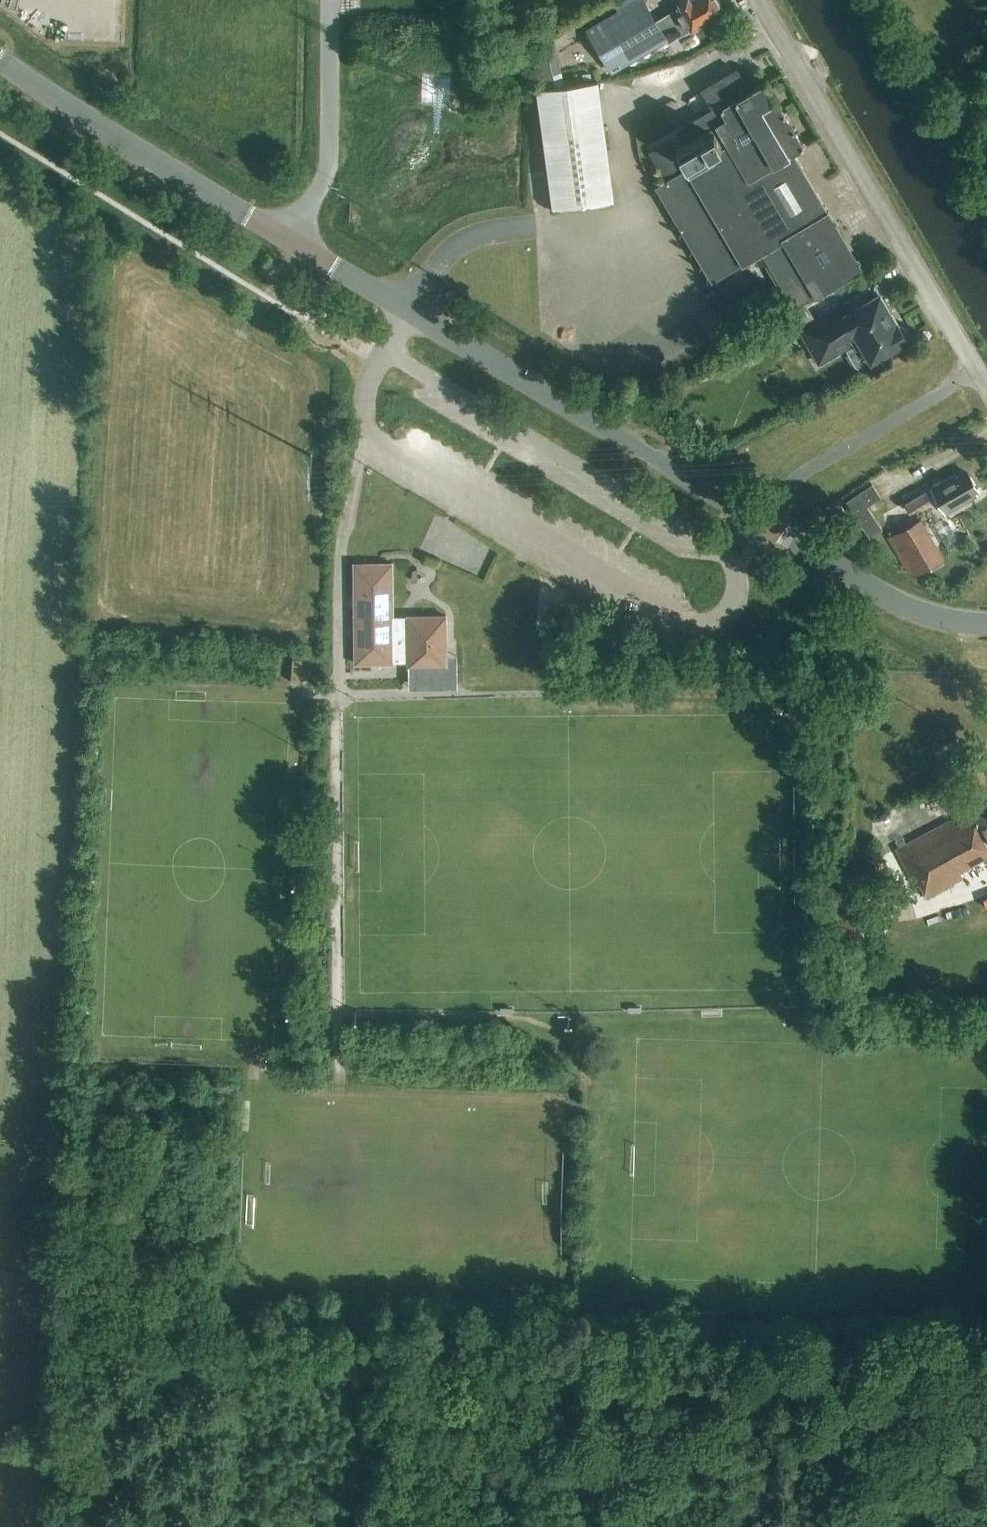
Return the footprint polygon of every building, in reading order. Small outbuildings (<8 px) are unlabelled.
[(120,0),(111,0),(110,15),(120,15),(120,0)] [(613,71),(667,39),(657,22),(644,0),(631,0),(586,27),(613,71)] [(681,6),(657,22),(667,39),(669,42),(690,29),(691,30),(723,11),(717,0),(691,0),(689,1),(689,0),(683,0),(679,2),(681,6)] [(542,74),(566,69),(559,34),(535,39),(542,74)] [(675,130),(683,144),(677,147),(688,167),(685,169),(686,169),(655,187),(711,283),(742,265),(754,258),(760,267),(765,264),(777,285),(775,287),(778,291),(774,293),(786,312),(861,268),(828,211),(827,212),(793,153),(804,147),(765,82),(749,91),(736,69),(702,89),(713,108),(675,130)] [(597,83),(537,91),(553,208),(613,200),(597,83)] [(685,167),(670,140),(648,152),(664,180),(685,167)] [(714,313),(726,333),(774,304),(763,284),(714,313)] [(901,325),(896,324),(878,294),(870,298),(866,291),(804,328),(823,360),(857,340),(869,361),(905,339),(904,337),(905,332),(901,325)] [(784,331),(785,334),(810,319),(811,321),(814,318),(806,304),(777,320),(784,331)] [(784,331),(777,320),(766,327),(772,338),(784,331)] [(933,489),(947,513),(976,496),(974,492),(977,490),(967,472),(956,478),(954,476),(933,489)] [(925,493),(905,505),(910,514),(930,502),(925,493)] [(910,577),(916,574),(941,560),(920,522),(889,539),(910,577)] [(408,621),(393,621),(393,564),(355,564),(356,664),(394,664),(394,663),(409,663),(409,667),(447,666),(446,616),(408,617),(408,621)] [(970,811),(972,816),(953,827),(950,821),(896,849),(915,885),(919,883),(926,896),(963,877),(960,871),(986,857),(986,802),(970,811)]
